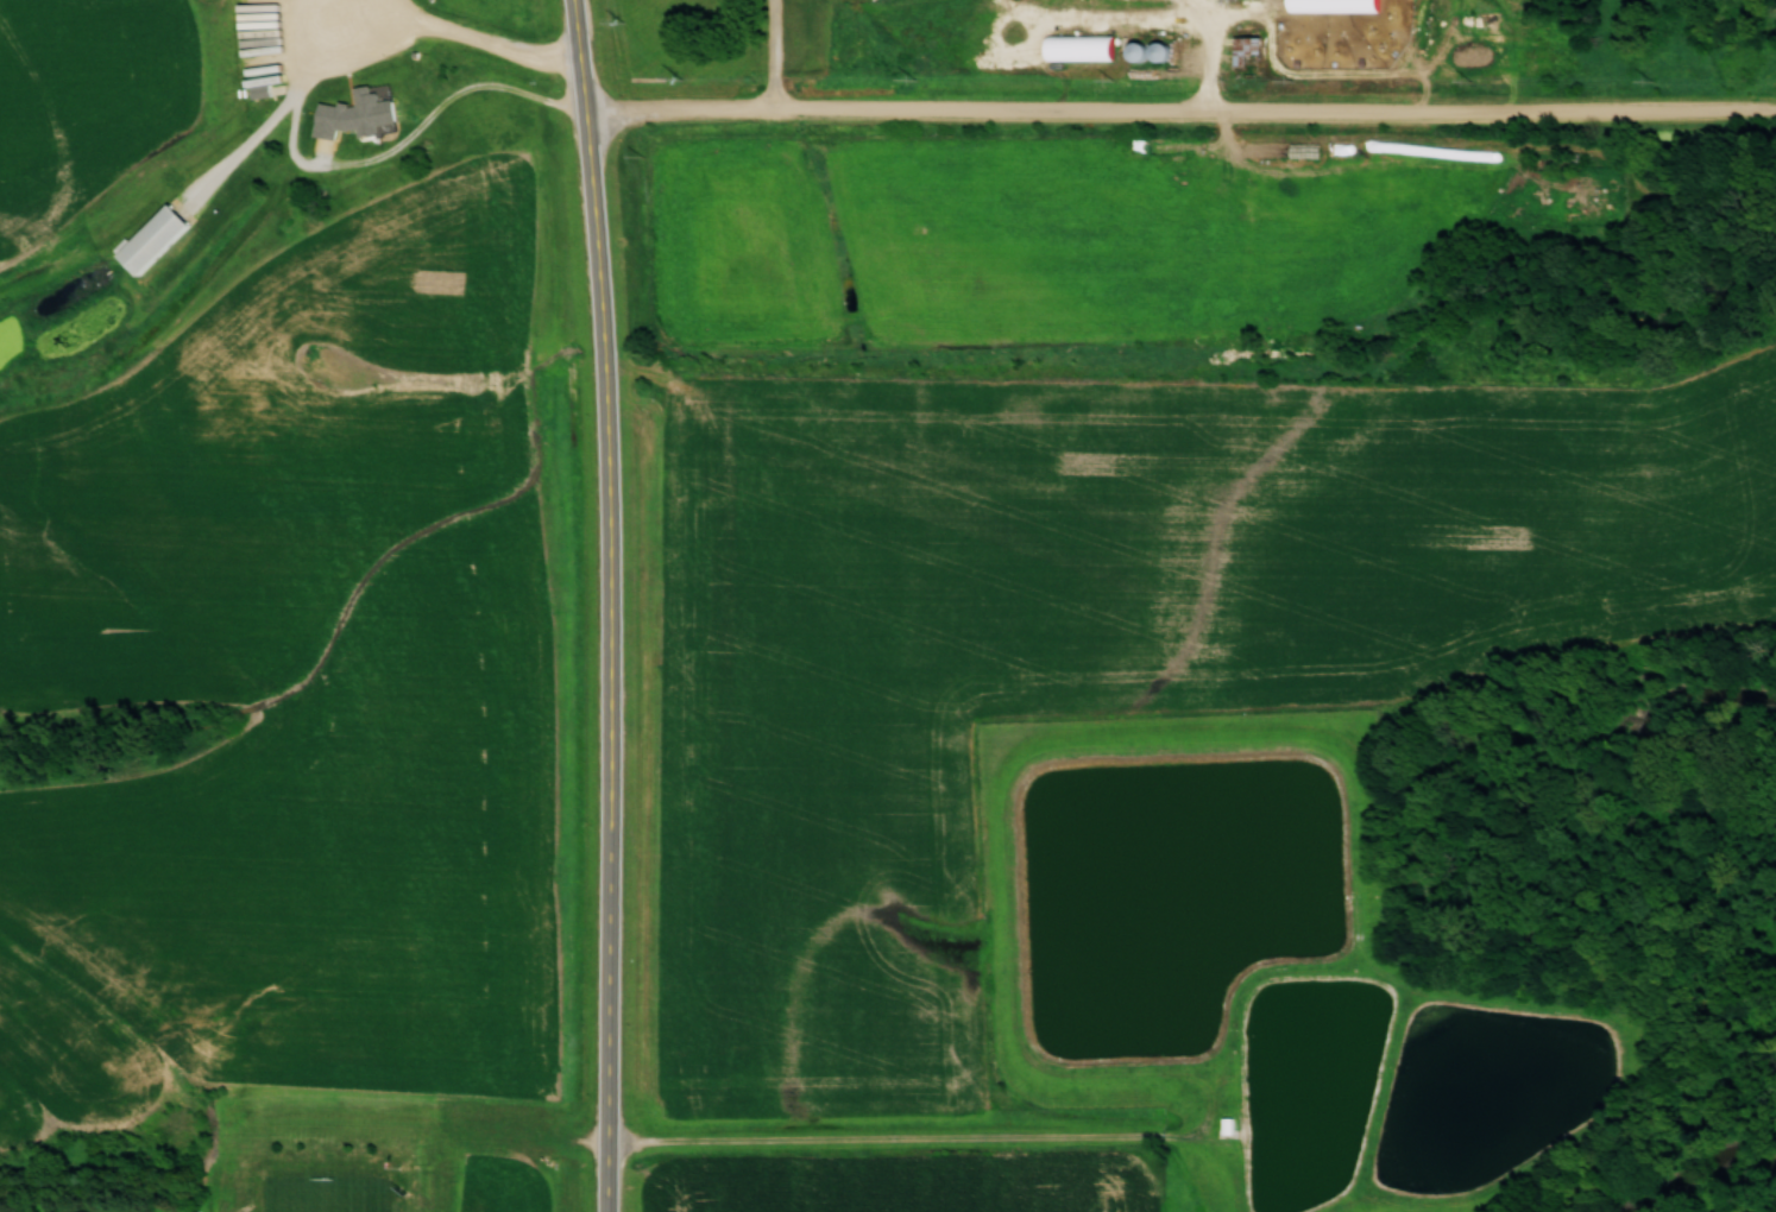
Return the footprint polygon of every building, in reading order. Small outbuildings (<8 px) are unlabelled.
[(1234,65),(1250,65),(1250,56),(1261,56),(1261,34),(1234,34),(1234,65)] [(1170,54),(1162,39),(1145,48),(1140,37),(1124,45),(1132,62),(1151,53),(1155,62),(1170,54)] [(315,102),(314,136),(334,137),(335,128),(356,128),(356,134),(380,135),(381,128),(392,128),(393,99),(372,98),(372,84),(353,84),(353,103),(315,102)] [(189,224),(166,202),(115,253),(138,275),(189,224)]
